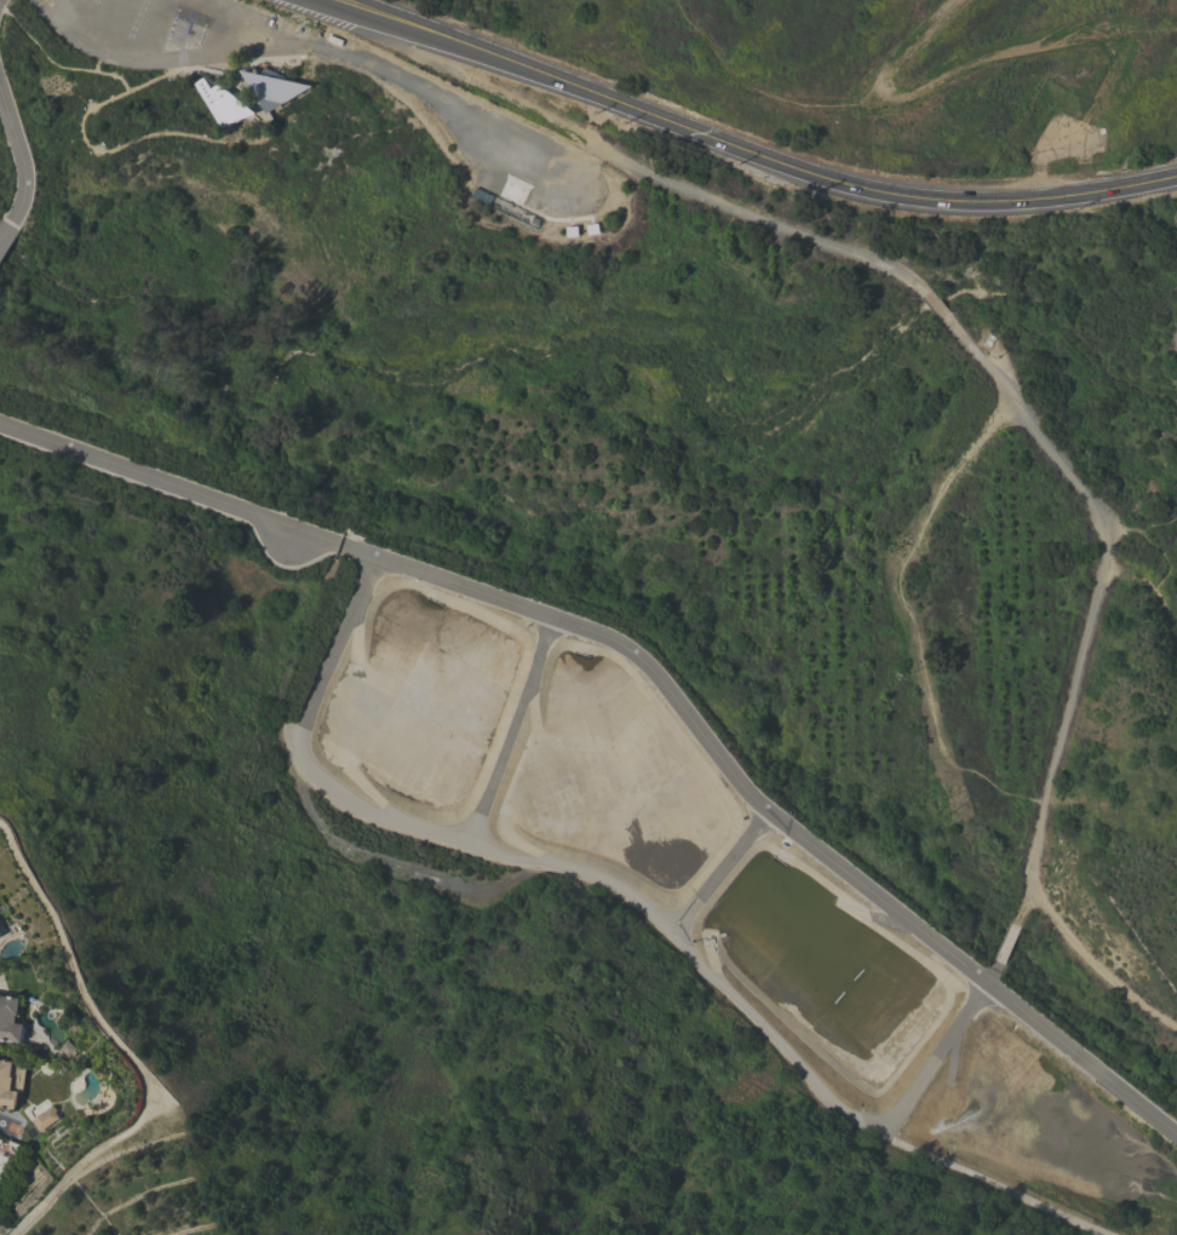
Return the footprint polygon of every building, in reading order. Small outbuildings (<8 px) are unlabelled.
[(240,69),(260,74),(263,67),(294,81),(311,85),(266,114),(240,69)] [(203,77),(211,88),(218,84),(207,74),(203,77)] [(256,113),(218,84),(211,88),(203,77),(194,84),(222,126),(256,113)] [(24,1025),(17,1025),(18,993),(0,993),(0,1044),(23,1045),(24,1025)] [(24,1063),(0,1061),(0,1114),(19,1116),(24,1063)] [(34,1122),(39,1131),(57,1121),(52,1112),(34,1122)]
